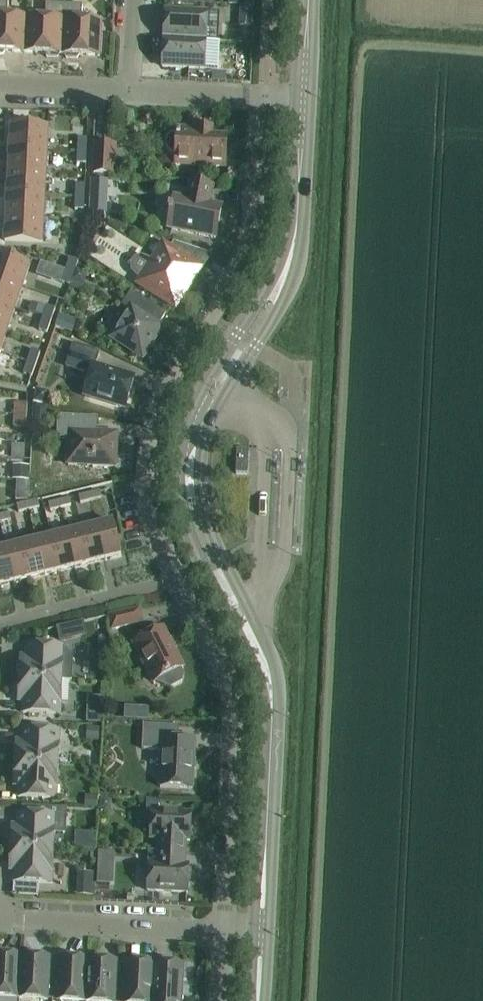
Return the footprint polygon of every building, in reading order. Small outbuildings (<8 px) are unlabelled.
[(3,54),(5,51),(25,52),(26,17),(8,16),(8,2),(0,1),(0,54),(3,54)] [(26,17),(25,52),(44,53),(46,57),(57,57),(60,54),(62,54),(64,4),(46,4),(45,18),(26,17)] [(64,4),(62,54),(64,54),(66,58),(77,58),(79,55),(100,56),(101,21),(82,20),(83,5),(64,4)] [(240,5),(238,26),(253,26),(254,5),(240,5)] [(165,9),(164,38),(206,40),(207,11),(165,9)] [(205,68),(206,40),(164,38),(162,66),(205,68)] [(11,123),(9,148),(47,150),(48,125),(11,123)] [(211,138),(212,130),(177,128),(177,134),(171,136),(166,141),(166,148),(170,153),(176,155),(175,164),(225,167),(227,139),(211,138)] [(78,138),(78,151),(87,152),(87,139),(78,138)] [(114,174),(115,145),(95,144),(93,173),(114,174)] [(9,148),(8,170),(46,172),(47,150),(9,148)] [(86,164),(87,152),(78,151),(77,164),(86,164)] [(8,170),(7,192),(45,195),(46,172),(8,170)] [(91,179),(90,212),(106,213),(108,180),(91,179)] [(214,186),(190,181),(186,199),(175,197),(172,210),(170,210),(169,214),(171,214),(168,228),(215,238),(222,206),(213,204),(211,201),(214,186)] [(76,184),(76,196),(85,197),(85,184),(76,184)] [(7,192),(6,216),(44,219),(45,195),(7,192)] [(84,210),(85,197),(76,196),(75,210),(84,210)] [(42,242),(44,219),(6,216),(5,240),(42,242)] [(136,275),(141,278),(138,284),(175,307),(200,268),(192,262),(200,250),(177,242),(172,248),(164,243),(152,261),(147,257),(141,256),(134,259),(131,264),(132,271),(136,275)] [(22,286),(30,263),(0,253),(0,278),(22,286)] [(71,257),(66,270),(74,273),(78,260),(71,257)] [(70,284),(74,273),(66,270),(62,281),(70,284)] [(15,308),(22,286),(0,278),(0,302),(15,308)] [(110,338),(143,358),(163,326),(160,324),(166,313),(131,291),(123,302),(130,307),(110,338)] [(8,328),(15,308),(0,302),(0,326),(8,328)] [(32,302),(29,311),(44,316),(47,308),(32,302)] [(47,308),(44,316),(51,319),(55,309),(47,306),(47,308)] [(59,314),(55,326),(72,332),(76,319),(60,313),(59,314)] [(43,320),(39,329),(47,331),(51,319),(44,316),(43,320)] [(36,317),(33,326),(39,329),(43,320),(36,317)] [(91,373),(84,395),(124,407),(134,377),(95,365),(99,352),(73,344),(66,366),(91,373)] [(32,350),(29,360),(36,362),(39,352),(32,350)] [(32,375),(36,362),(29,360),(24,372),(32,375)] [(33,401),(47,404),(50,390),(37,387),(33,401)] [(15,403),(15,413),(27,413),(27,403),(15,403)] [(45,426),(46,405),(36,405),(34,426),(45,426)] [(14,427),(26,428),(27,413),(15,413),(14,427)] [(98,417),(58,416),(57,434),(60,437),(68,437),(67,463),(115,466),(117,433),(97,432),(98,417)] [(12,445),(11,459),(24,459),(25,445),(12,445)] [(237,449),(236,473),(248,474),(249,449),(237,449)] [(13,480),(22,480),(29,480),(30,466),(13,466),(13,480)] [(22,480),(21,492),(29,493),(29,480),(22,480)] [(89,493),(91,499),(101,497),(100,491),(89,493)] [(80,502),(91,499),(89,493),(79,496),(80,502)] [(59,501),(61,507),(71,505),(70,498),(59,501)] [(28,502),(30,508),(39,506),(38,500),(28,502)] [(50,510),(61,507),(59,501),(49,503),(50,510)] [(18,511),(30,508),(28,502),(17,505),(18,511)] [(11,519),(9,513),(0,515),(0,522),(11,519)] [(97,525),(105,560),(121,556),(113,521),(97,525)] [(82,529),(90,563),(105,560),(97,525),(82,529)] [(67,533),(75,567),(90,563),(82,529),(67,533)] [(52,536),(60,571),(75,567),(67,533),(52,536)] [(36,540),(45,574),(60,571),(52,536),(36,540)] [(22,544),(30,578),(45,574),(36,540),(22,544)] [(6,547),(15,582),(30,578),(22,544),(6,547)] [(15,582),(6,547),(0,549),(0,585),(15,582)] [(108,615),(112,629),(143,622),(140,608),(108,615)] [(87,635),(83,621),(56,627),(59,641),(87,635)] [(133,643),(154,682),(161,678),(164,684),(172,687),(182,681),(184,675),(181,668),(184,667),(175,650),(170,639),(169,639),(163,627),(133,643)] [(20,654),(18,678),(62,681),(73,681),(74,645),(64,645),(25,643),(24,655),(20,654)] [(60,716),(62,681),(18,678),(17,702),(22,703),(21,713),(60,716)] [(86,712),(86,722),(100,723),(100,713),(86,712)] [(142,737),(142,749),(158,749),(162,754),(160,787),(193,789),(193,770),(194,770),(195,759),(194,759),(195,740),(179,739),(163,738),(164,724),(143,723),(142,737)] [(87,726),(86,740),(99,740),(99,727),(87,726)] [(15,739),(14,763),(58,765),(60,730),(20,728),(20,739),(15,739)] [(56,800),(58,765),(14,763),(13,787),(17,787),(17,798),(56,800)] [(86,793),(85,807),(97,807),(98,794),(86,793)] [(100,797),(100,809),(112,809),(113,797),(100,797)] [(158,810),(159,800),(146,799),(146,809),(158,810)] [(13,823),(11,848),(54,850),(54,830),(65,831),(66,808),(36,806),(36,814),(21,814),(18,813),(17,824),(13,823)] [(158,839),(157,851),(185,852),(186,840),(190,840),(191,812),(152,810),(150,838),(158,839)] [(11,848),(10,871),(15,871),(15,881),(52,883),(54,850),(11,848)] [(98,851),(97,884),(113,884),(115,852),(98,851)] [(185,864),(185,852),(157,851),(157,863),(149,862),(148,890),(187,892),(189,864),(185,864)] [(78,872),(78,880),(93,881),(93,873),(78,872)] [(19,998),(21,956),(0,954),(0,997),(19,998)] [(21,956),(19,998),(48,999),(50,957),(21,956)] [(57,999),(86,1000),(88,959),(59,958),(57,999)] [(86,1000),(87,1000),(114,1000),(117,960),(88,959),(86,1000)] [(155,963),(126,961),(124,1000),(153,1000),(155,963)] [(153,1000),(181,1000),(183,964),(155,963),(153,1000)]
